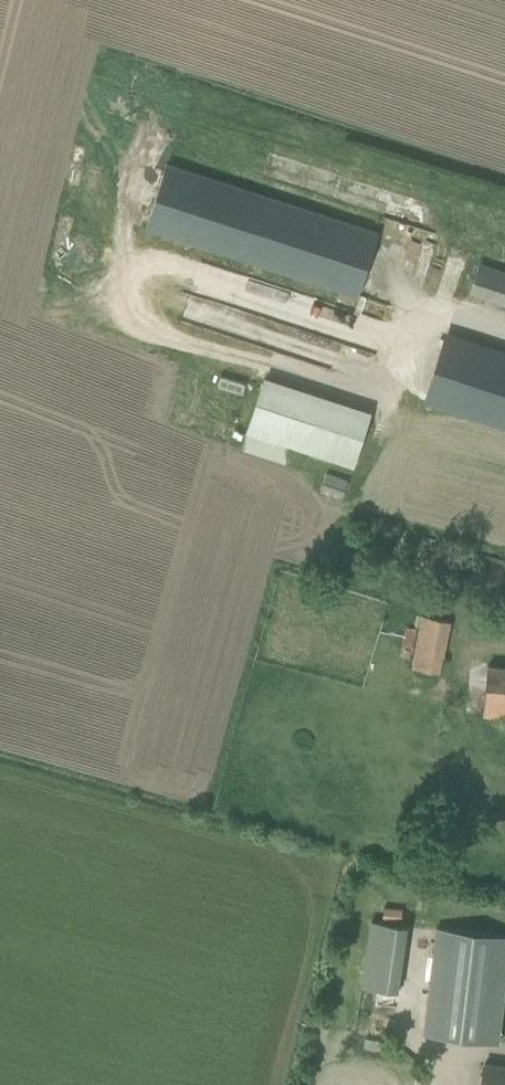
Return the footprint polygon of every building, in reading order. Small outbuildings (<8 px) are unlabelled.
[(380,231),(167,162),(146,228),(359,297),(380,231)] [(504,305),(504,270),(479,262),(469,294),(504,305)] [(446,332),(423,402),(504,428),(504,350),(446,332)] [(353,468),(372,410),(266,374),(247,432),(353,468)] [(327,473),(321,491),(342,498),(349,480),(327,473)] [(452,621),(423,615),(413,667),(442,673),(452,621)] [(490,665),(485,713),(504,716),(504,667),(490,665)] [(385,907),(383,921),(399,923),(401,909),(385,907)] [(397,992),(406,928),(371,922),(361,987),(397,992)] [(438,931),(427,1035),(498,1044),(504,984),(504,939),(438,931)] [(366,1038),(365,1047),(379,1049),(381,1040),(366,1038)] [(490,1063),(487,1084),(504,1084),(504,1065),(490,1063)]
